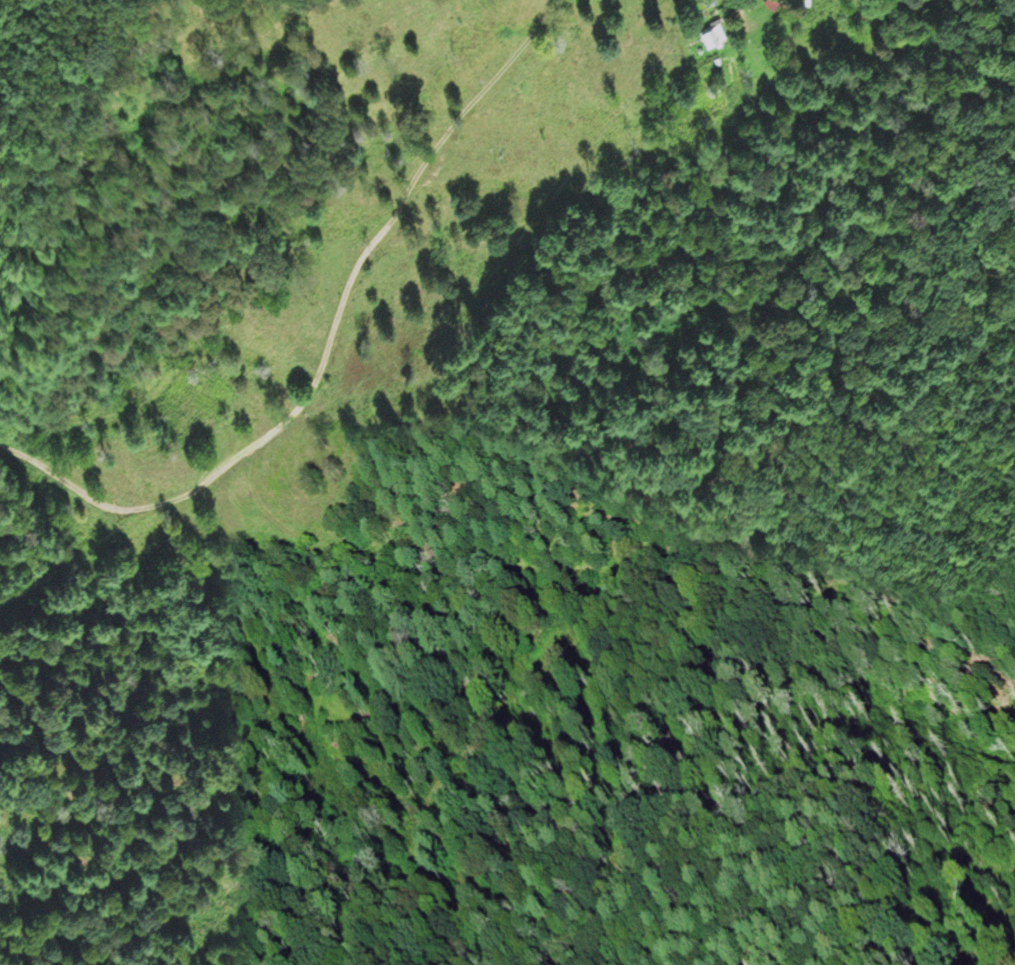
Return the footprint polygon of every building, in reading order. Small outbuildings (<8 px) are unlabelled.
[(764,2),(766,0),(777,0),(781,3),(774,10),(764,2)] [(697,31),(715,19),(726,35),(708,47),(697,31)]
